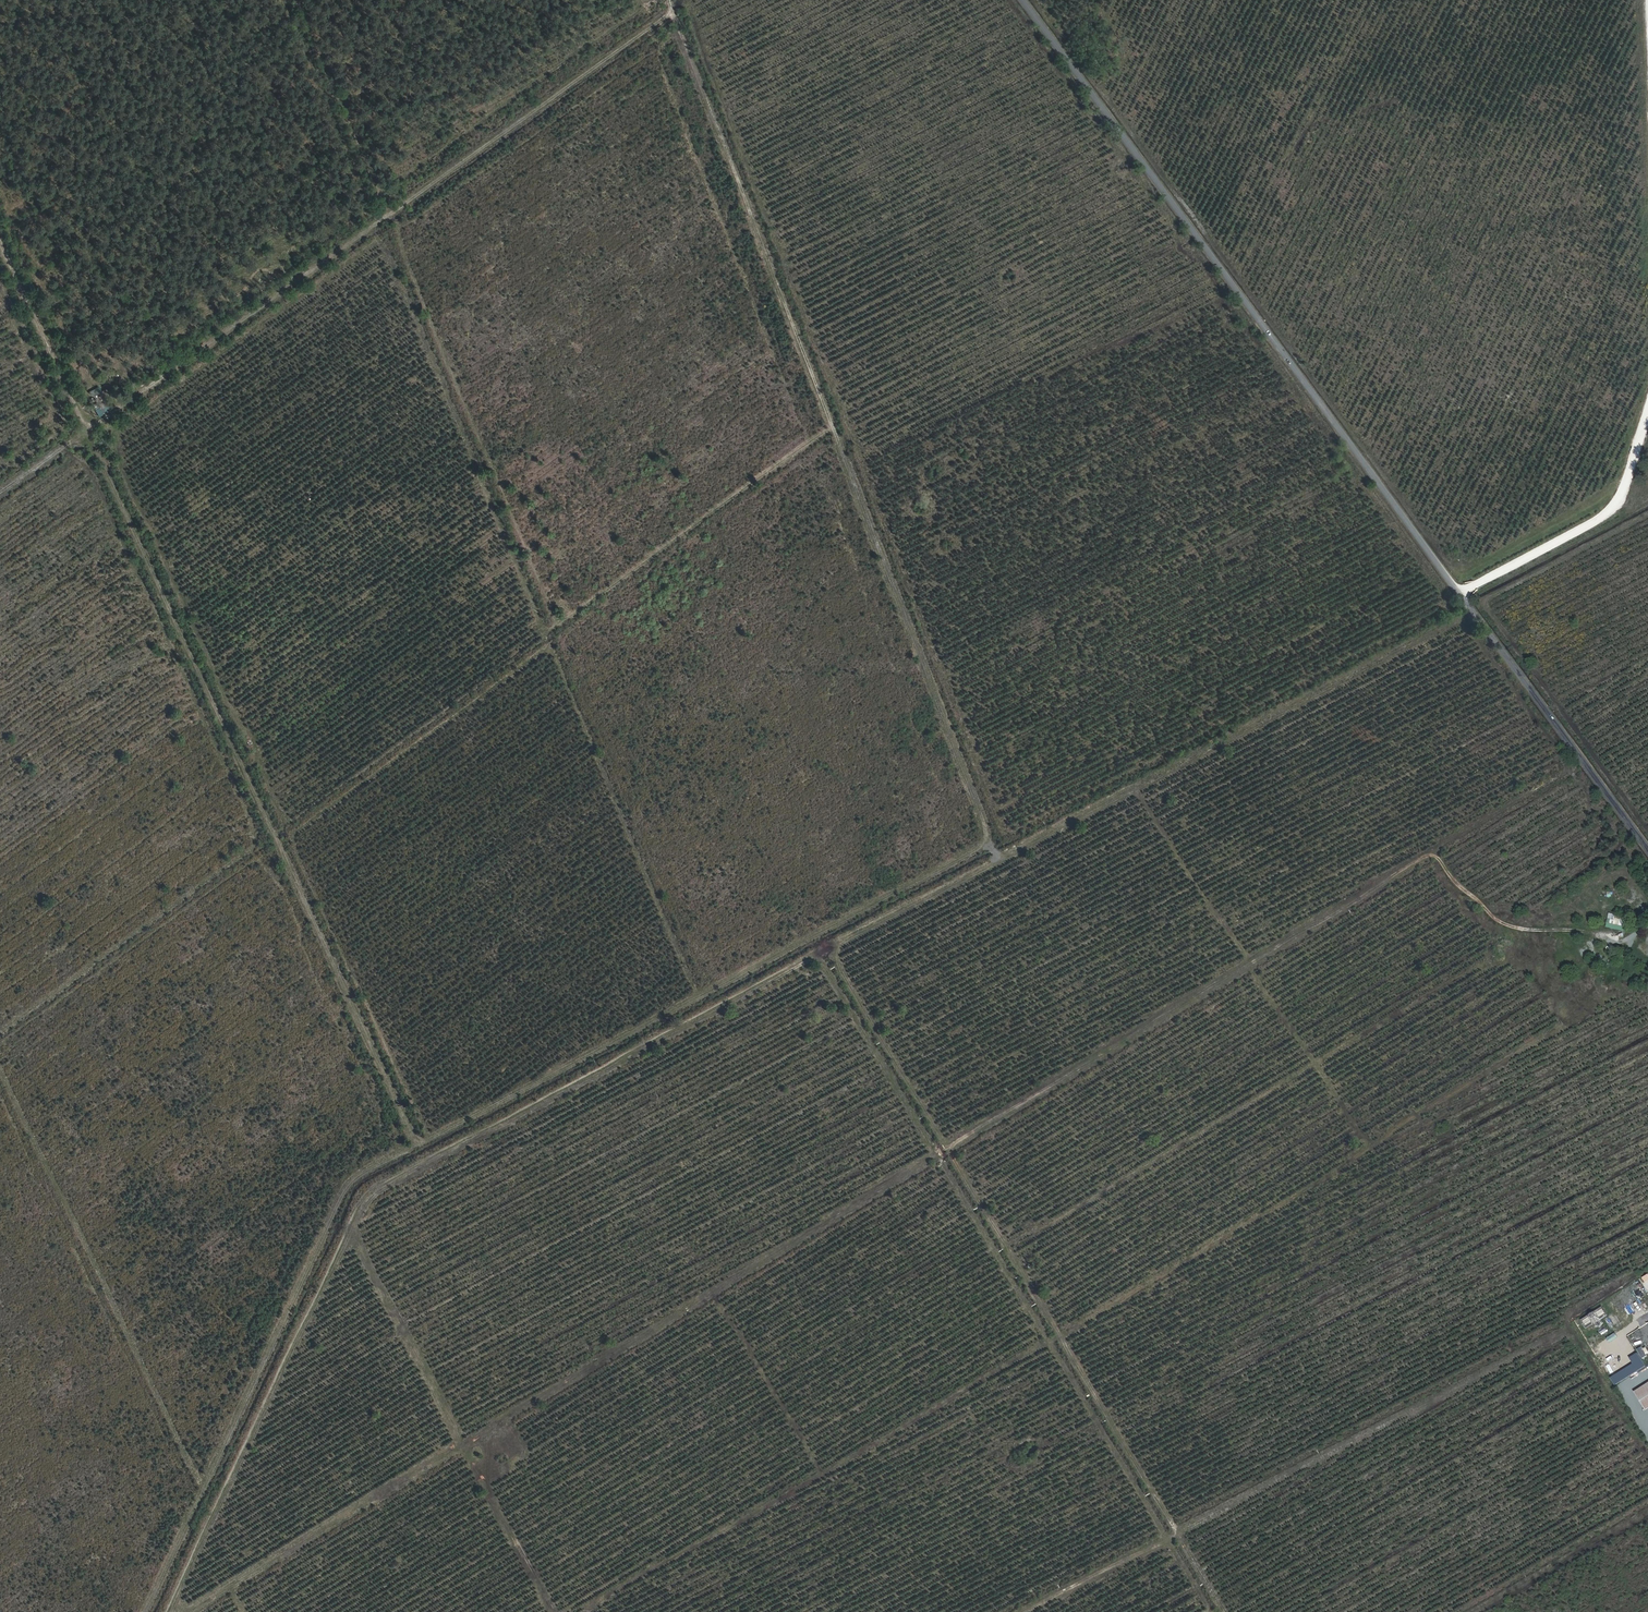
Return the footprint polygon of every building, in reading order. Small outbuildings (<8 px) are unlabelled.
[(98,387),(90,391),(93,396),(101,392),(98,387)] [(100,406),(94,409),(98,417),(104,414),(100,406)] [(1626,930),(1629,918),(1609,913),(1606,926),(1626,930)] [(1646,1345),(1638,1349),(1643,1357),(1647,1354),(1647,1349),(1646,1345)] [(1634,1390),(1646,1409),(1647,1408),(1647,1381),(1634,1390)]
